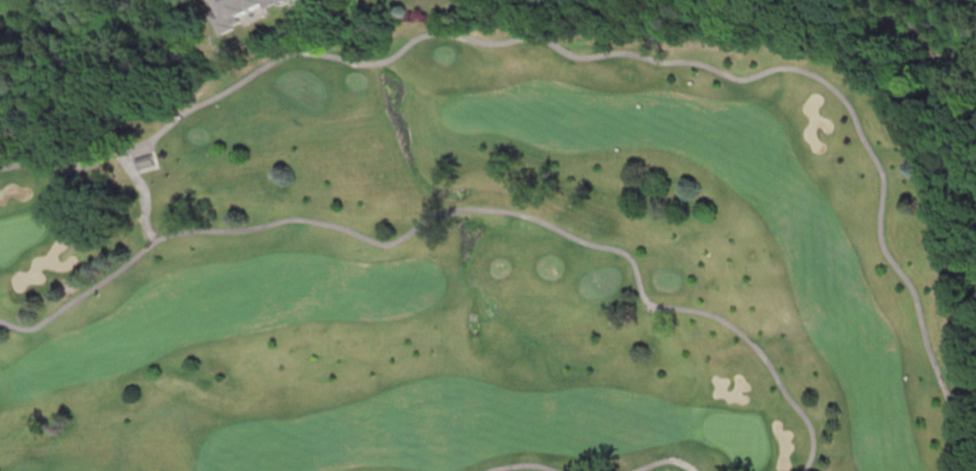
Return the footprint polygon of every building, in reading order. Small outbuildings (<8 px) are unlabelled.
[(221,10),(213,12),(222,34),(237,29),(236,26),(271,13),(269,8),(292,0),(217,0),(221,10)] [(158,167),(143,171),(139,156),(154,152),(158,167)]
